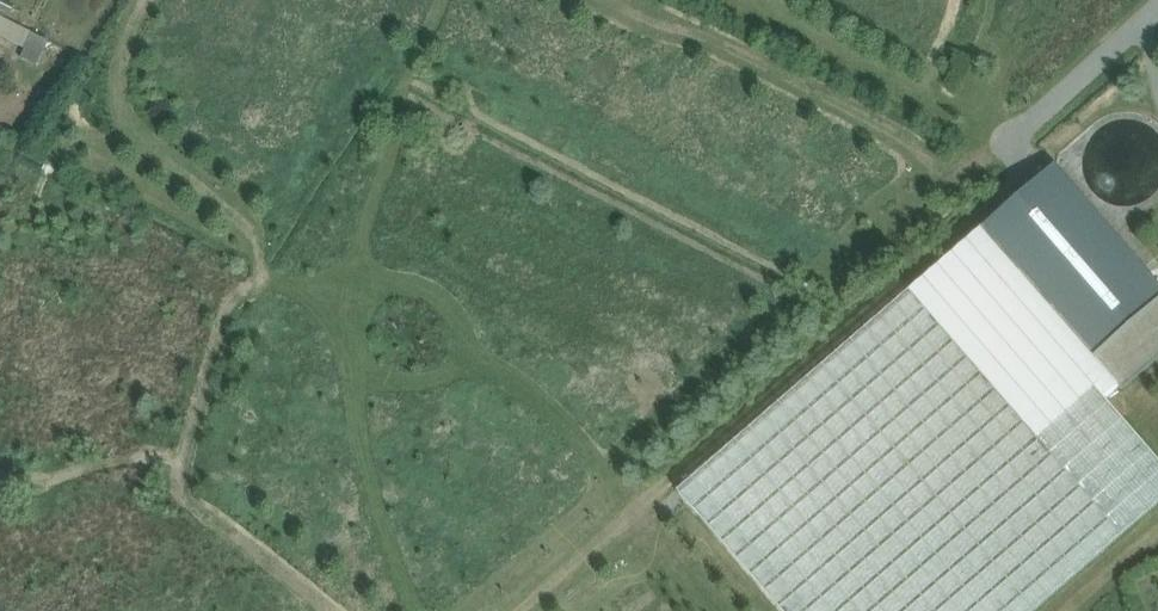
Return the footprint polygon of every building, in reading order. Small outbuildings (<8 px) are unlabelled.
[(57,14),(30,0),(0,0),(0,20),(42,42),(57,14)] [(1049,167),(677,496),(779,610),(1037,610),(1157,505),(1157,467),(1099,400),(1157,348),(1157,290),(1049,167)]
